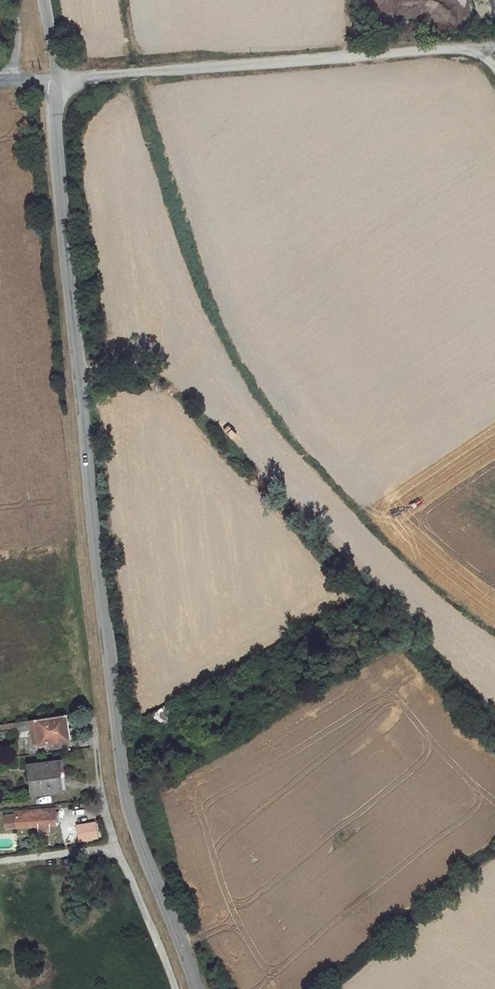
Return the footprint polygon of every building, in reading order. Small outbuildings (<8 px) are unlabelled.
[(346,612),(365,600),(367,598),(363,595),(342,607),(346,612)] [(365,600),(370,607),(373,604),(367,598),(365,600)] [(168,705),(149,715),(155,726),(168,719),(166,715),(172,712),(168,705)] [(65,715),(40,719),(41,728),(36,729),(32,730),(31,732),(33,735),(31,739),(32,740),(33,743),(35,744),(36,745),(38,744),(69,740),(65,715)] [(59,790),(57,772),(60,772),(59,762),(27,766),(30,797),(49,795),(49,791),(59,790)] [(5,819),(6,829),(39,827),(39,833),(49,833),(49,826),(55,825),(55,823),(54,812),(22,814),(22,812),(15,812),(16,819),(13,819),(5,819)] [(92,823),(69,826),(70,838),(94,835),(92,823)]
